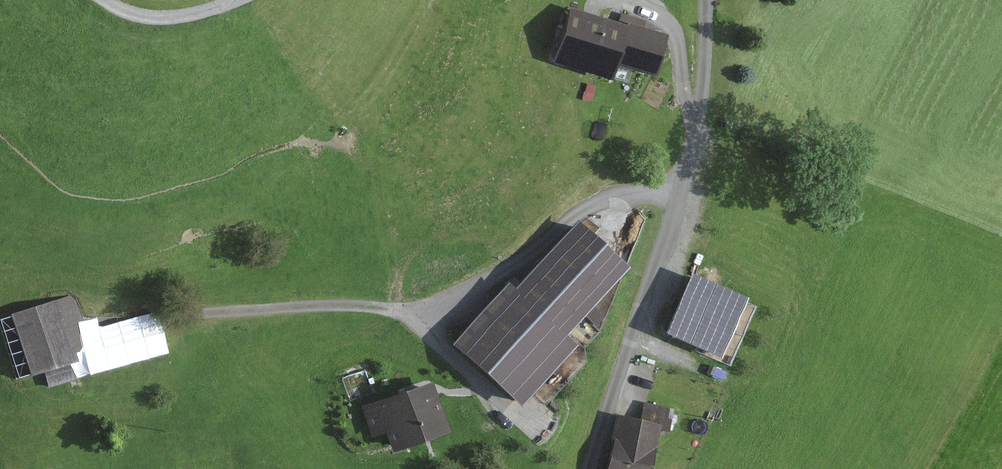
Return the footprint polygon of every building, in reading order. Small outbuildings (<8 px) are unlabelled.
[(652,41),(562,11),(545,64),(605,84),(611,64),(641,74),(652,41)] [(619,267),(577,228),(516,295),(510,290),(461,344),(517,395),(566,342),(559,332),(619,267)] [(739,297),(693,278),(671,331),(717,350),(739,297)] [(0,315),(0,321),(11,375),(83,360),(70,301),(0,315)] [(425,386),(355,408),(371,457),(441,435),(425,386)] [(624,416),(609,468),(652,468),(664,427),(624,416)]
